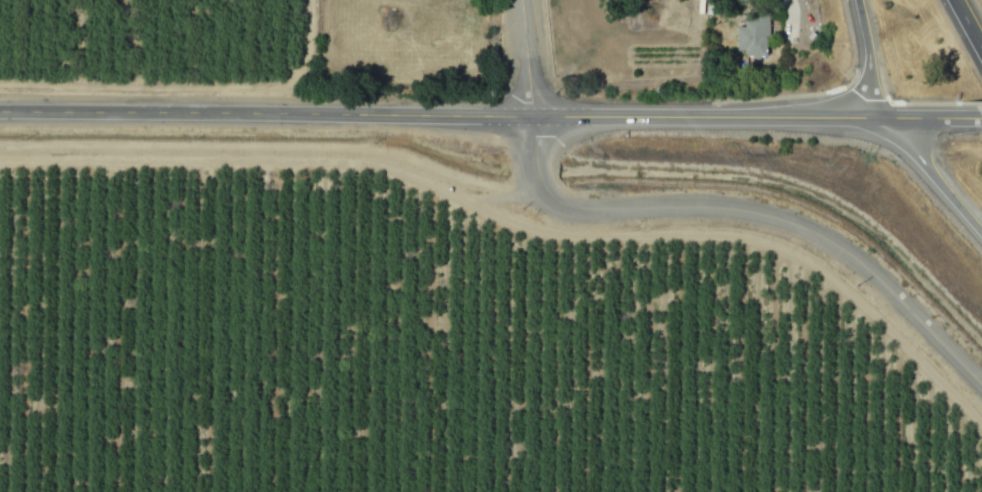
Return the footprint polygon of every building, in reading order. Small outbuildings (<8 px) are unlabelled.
[(732,26),(731,50),(741,50),(741,56),(761,57),(763,15),(740,13),(739,27),(732,26)]
